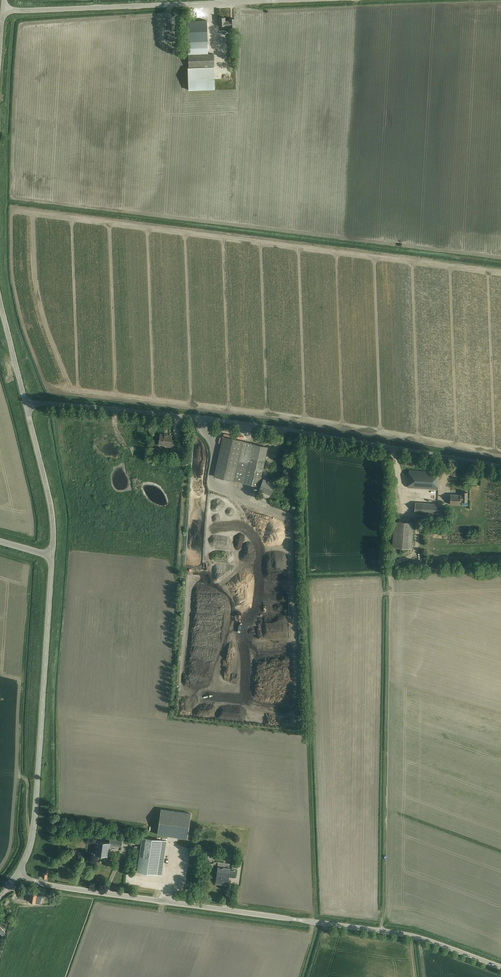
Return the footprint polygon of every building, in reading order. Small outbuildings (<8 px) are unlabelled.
[(235,27),(235,23),(235,18),(230,19),(230,21),(225,21),(225,17),(219,18),(219,26),(230,26),(230,28),(235,27)] [(188,41),(208,40),(207,20),(187,21),(188,41)] [(208,40),(188,41),(189,67),(188,67),(189,90),(215,89),(214,54),(208,54),(208,40)] [(160,434),(159,442),(159,445),(167,446),(167,447),(174,448),(175,440),(171,440),(172,435),(160,434)] [(271,495),(273,488),(275,483),(261,478),(268,447),(223,437),(214,476),(254,485),(253,488),(271,495)] [(438,489),(439,477),(439,472),(409,470),(408,487),(438,489)] [(467,502),(467,497),(467,492),(462,492),(462,495),(450,494),(450,504),(460,504),(460,500),(462,500),(462,502),(467,502)] [(437,514),(437,504),(416,502),(415,513),(437,514)] [(392,547),(412,548),(414,522),(394,521),(392,547)] [(187,838),(191,813),(161,809),(157,834),(187,838)] [(162,875),(163,870),(167,841),(142,837),(137,872),(162,875)] [(121,846),(122,841),(122,840),(109,838),(109,842),(97,841),(95,854),(107,856),(109,845),(121,846)] [(234,877),(235,872),(235,871),(230,870),(230,869),(218,867),(216,881),(224,882),(223,884),(227,885),(229,877),(234,877)] [(126,874),(124,884),(139,886),(141,876),(126,874)] [(29,902),(34,903),(35,903),(36,895),(38,896),(39,892),(31,891),(29,902)]
